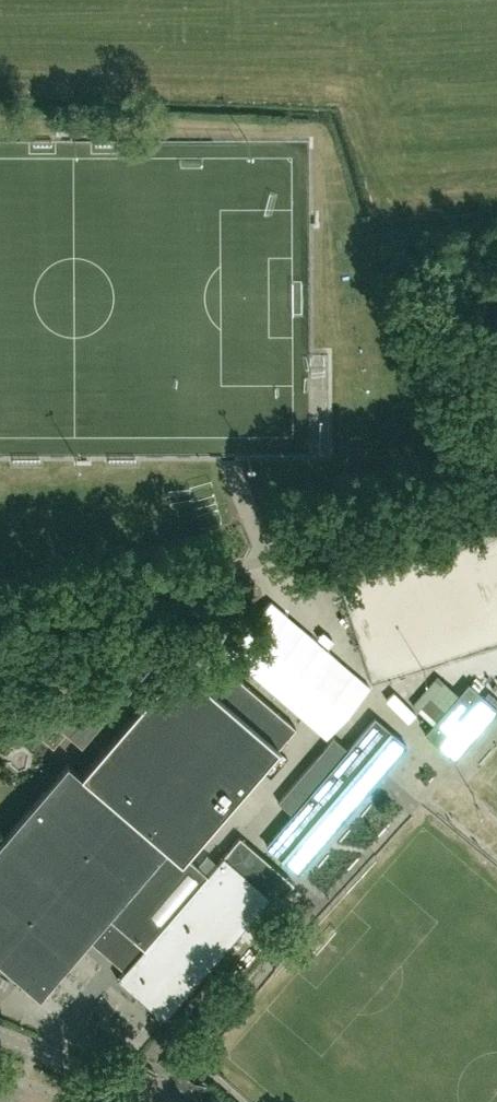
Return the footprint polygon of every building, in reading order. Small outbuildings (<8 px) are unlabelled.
[(139,636),(89,694),(61,670),(32,703),(41,711),(29,726),(53,746),(65,732),(81,746),(160,655),(139,636)] [(0,840),(0,960),(40,995),(91,935),(127,966),(156,933),(160,928),(206,875),(185,856),(296,727),(229,669),(211,689),(178,660),(81,773),(67,762),(0,840)] [(468,684),(425,734),(454,760),(496,711),(496,709),(468,684)] [(279,801),(293,814),(266,845),(298,872),(406,746),(375,718),(348,750),(333,737),(279,801)] [(240,836),(223,855),(270,896),(269,896),(276,901),(293,882),(240,836)] [(262,904),(269,896),(270,896),(223,855),(206,875),(160,928),(156,933),(204,973),(240,931),(250,940),(273,914),(262,904)] [(156,933),(127,966),(117,978),(165,1019),(204,973),(156,933)] [(177,1069),(183,1062),(179,1058),(172,1066),(177,1069)] [(207,1081),(203,1078),(197,1085),(201,1089),(207,1081)]
